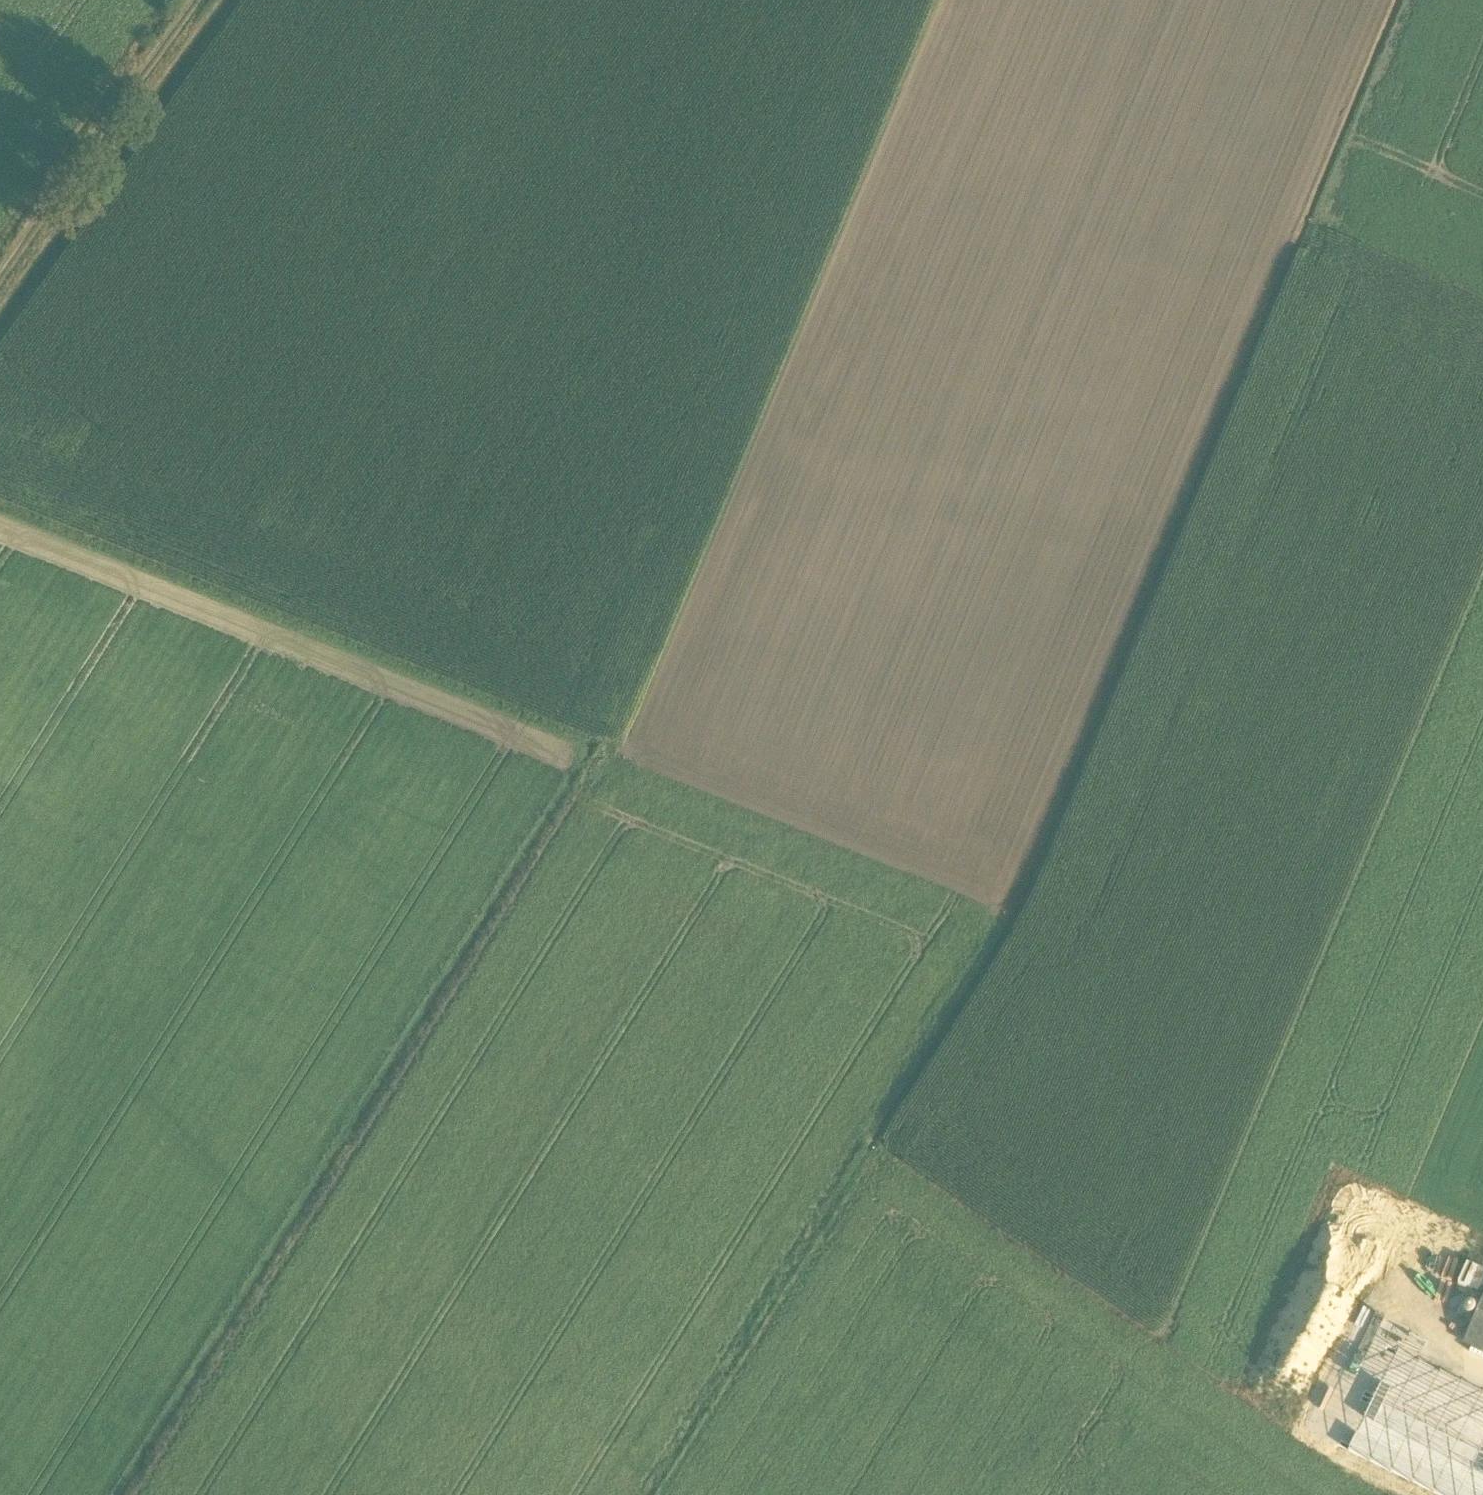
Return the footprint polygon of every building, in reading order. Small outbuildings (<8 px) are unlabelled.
[(1463,1342),(1482,1350),(1482,1295),(1463,1342)] [(1347,1453),(1433,1494),(1482,1494),(1482,1394),(1396,1352),(1347,1453)]
